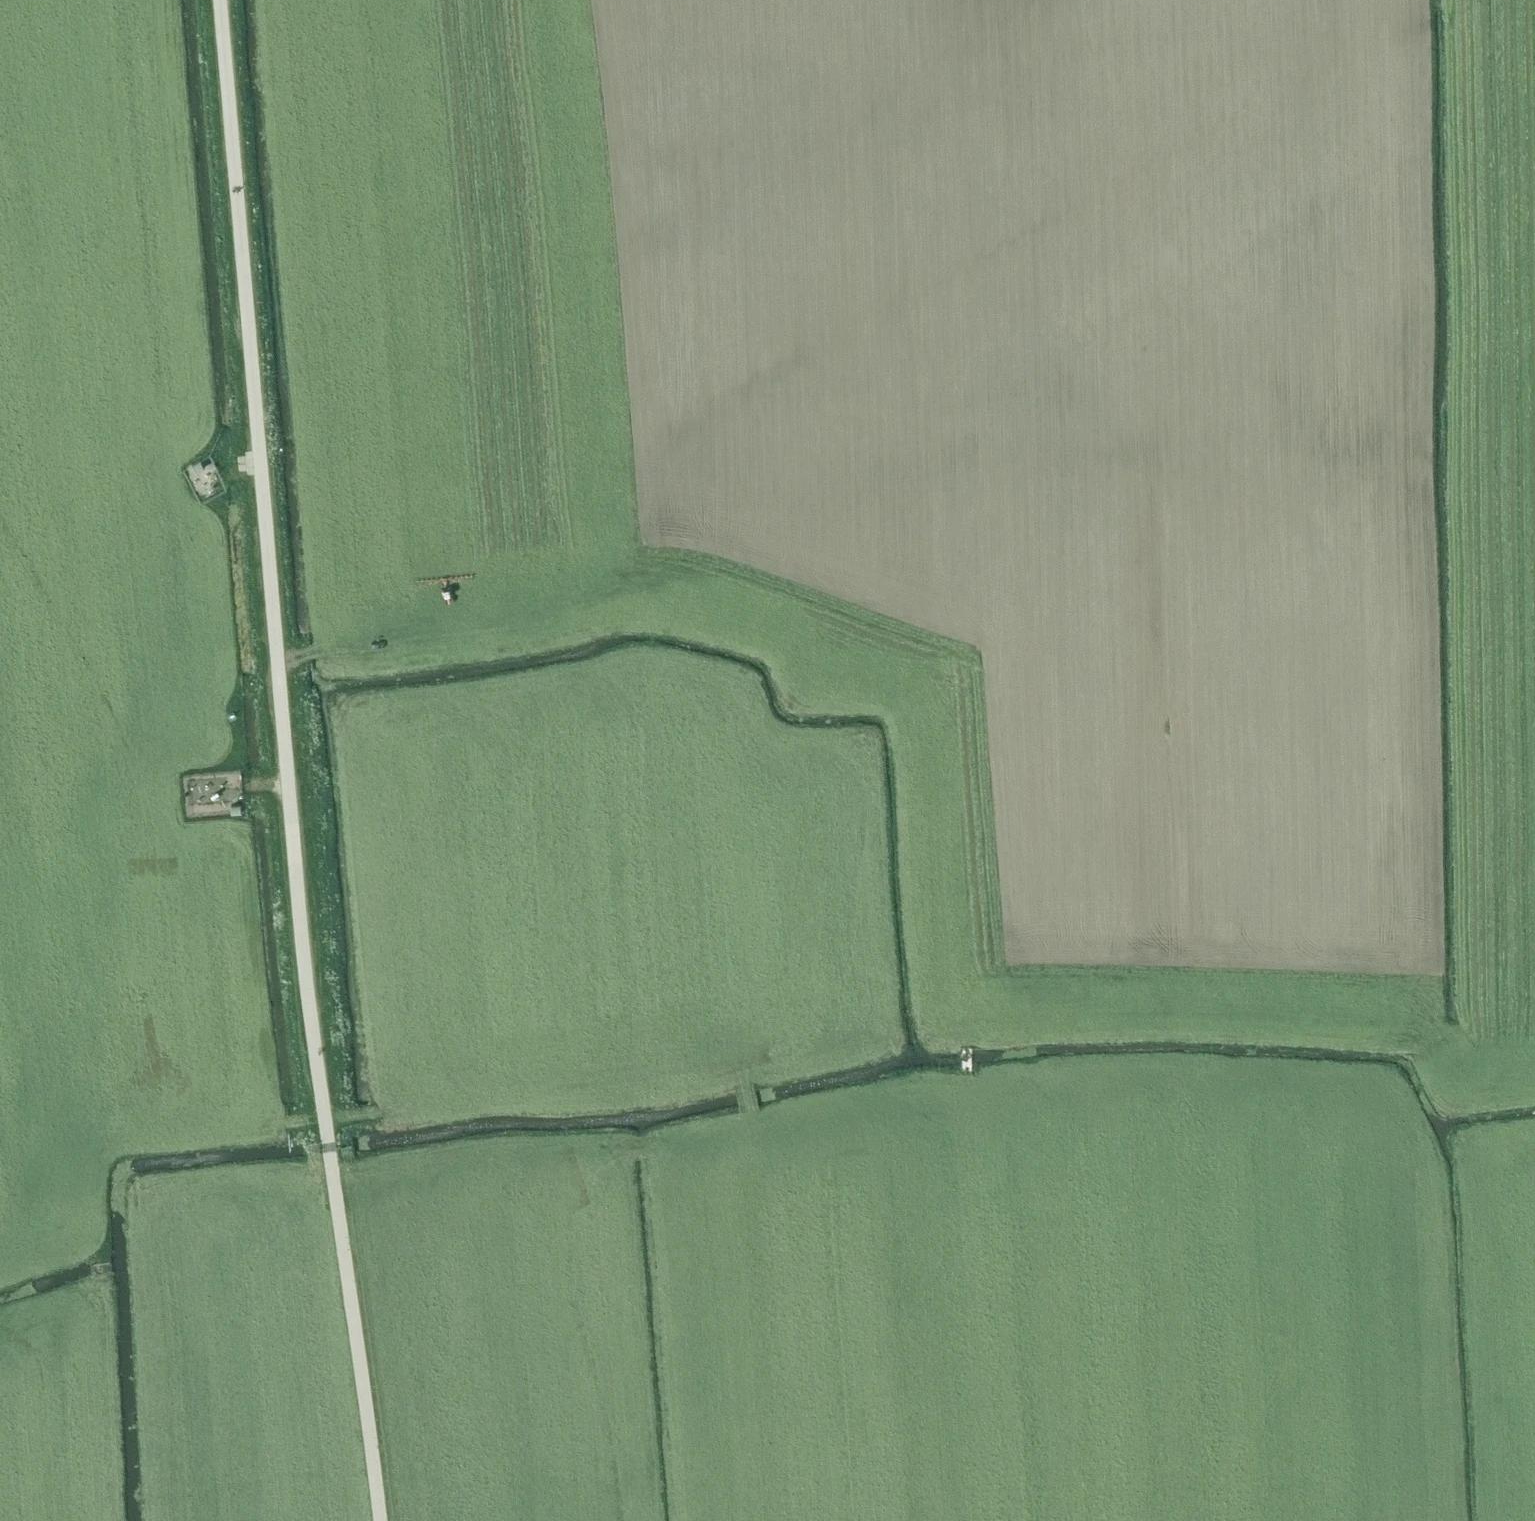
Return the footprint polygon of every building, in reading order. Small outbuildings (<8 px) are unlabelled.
[(215,451),(187,461),(199,495),(227,485),(215,451)]
